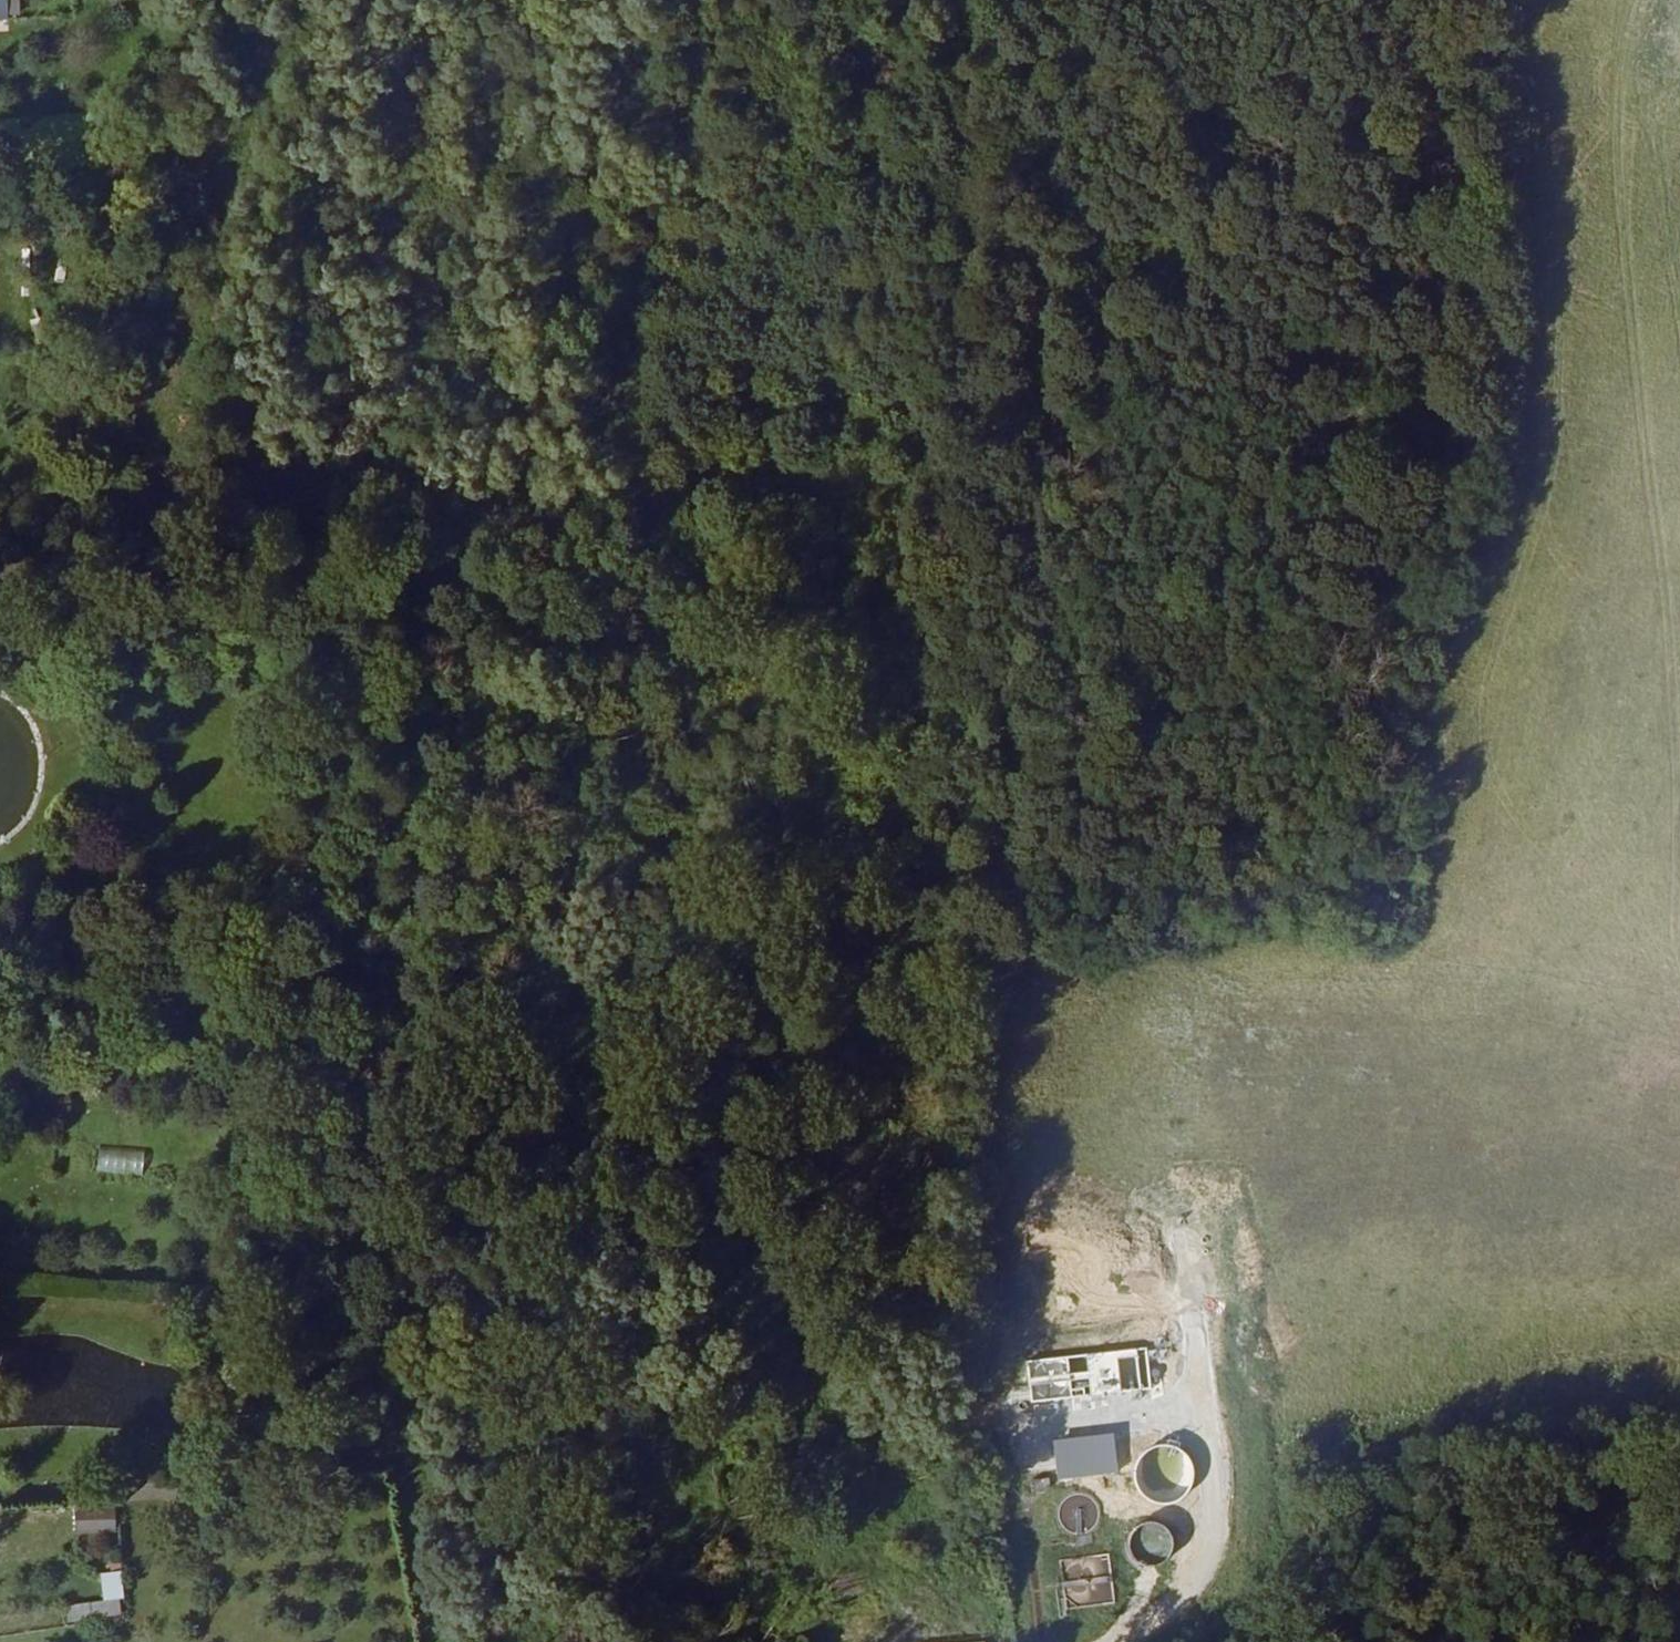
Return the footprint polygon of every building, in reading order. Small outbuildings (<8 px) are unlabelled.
[(9,23),(9,0),(0,0),(0,23),(9,23)] [(1064,945),(1063,933),(1050,935),(1051,946),(1064,945)] [(143,1174),(144,1151),(99,1149),(98,1172),(143,1174)] [(1057,1515),(1074,1531),(1087,1518),(1070,1502),(1057,1515)] [(77,1537),(116,1531),(113,1510),(74,1516),(77,1537)] [(1144,1571),(1175,1553),(1158,1524),(1127,1542),(1144,1571)] [(1108,1559),(1068,1561),(1069,1579),(1072,1579),(1074,1604),(1110,1603),(1108,1559)] [(120,1574),(100,1576),(103,1604),(93,1605),(95,1621),(125,1618),(120,1574)] [(69,1623),(93,1621),(91,1607),(68,1609),(69,1623)]
